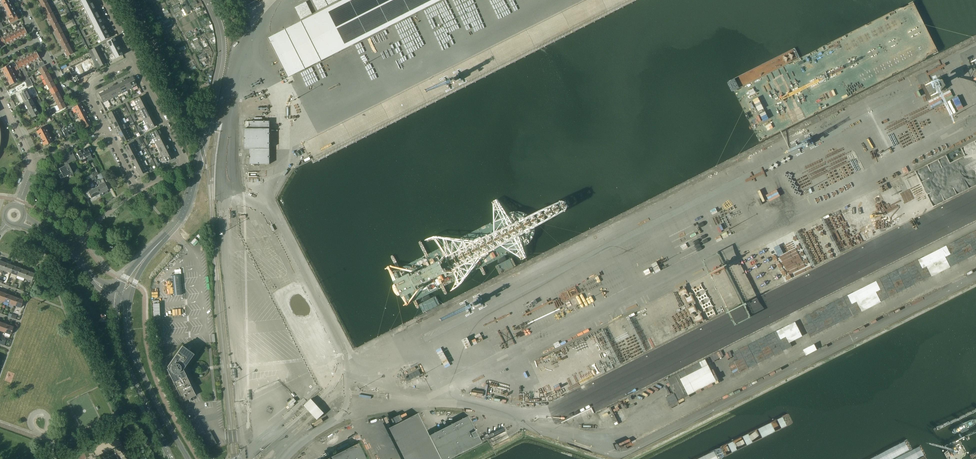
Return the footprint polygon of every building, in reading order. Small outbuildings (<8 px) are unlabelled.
[(269,38),(288,76),(439,0),(344,0),(269,38)] [(8,1),(1,5),(2,7),(3,7),(5,10),(11,7),(8,1)] [(93,6),(90,1),(82,6),(84,10),(93,6)] [(47,2),(41,5),(43,10),(51,6),(50,4),(48,5),(47,2)] [(51,6),(43,10),(46,15),(52,12),(50,9),(52,8),(51,6)] [(95,10),(93,6),(84,10),(87,15),(95,10)] [(11,7),(5,10),(7,14),(6,15),(7,17),(14,13),(11,7)] [(97,15),(95,10),(87,15),(89,19),(97,15)] [(52,12),(46,15),(49,20),(56,16),(55,14),(53,15),(52,12)] [(14,13),(7,17),(8,19),(6,20),(8,24),(17,19),(14,13)] [(100,20),(97,15),(89,19),(91,24),(100,20)] [(56,16),(49,20),(51,26),(57,23),(56,20),(58,19),(56,16)] [(102,24),(100,20),(91,24),(94,28),(102,24)] [(57,23),(51,26),(54,31),(60,28),(61,27),(60,24),(58,25),(57,23)] [(104,29),(102,24),(94,28),(96,33),(104,29)] [(18,26),(16,27),(21,37),(27,34),(23,26),(19,28),(18,26)] [(21,37),(16,27),(15,28),(16,30),(12,32),(16,39),(21,37)] [(60,28),(54,31),(56,36),(62,33),(60,28)] [(107,33),(104,29),(96,33),(98,38),(107,33)] [(12,32),(7,34),(11,42),(16,39),(12,32)] [(62,33),(56,36),(59,41),(65,38),(62,33)] [(109,38),(107,33),(98,38),(101,42),(109,38)] [(3,39),(4,41),(6,45),(11,42),(7,34),(2,37),(3,39)] [(65,38),(59,41),(61,46),(67,43),(65,38)] [(116,44),(114,38),(106,42),(109,47),(116,44)] [(67,43),(61,46),(64,51),(70,48),(67,43)] [(119,49),(116,44),(109,47),(112,53),(119,49)] [(105,64),(97,47),(88,51),(97,68),(105,64)] [(70,48),(64,51),(67,56),(73,53),(70,48)] [(122,55),(119,49),(112,53),(115,59),(122,55)] [(36,51),(30,54),(35,63),(37,61),(36,60),(39,59),(36,51)] [(30,54),(25,57),(29,64),(32,63),(32,64),(35,63),(30,54)] [(25,57),(20,59),(24,67),(29,64),(25,57)] [(16,66),(18,69),(24,67),(20,59),(14,62),(16,66)] [(1,68),(4,74),(12,70),(9,65),(1,68)] [(44,66),(38,69),(41,74),(47,71),(44,66)] [(312,69),(293,79),(311,115),(318,111),(319,114),(331,108),(312,69)] [(12,70),(4,74),(7,80),(15,76),(12,70)] [(47,71),(41,74),(44,79),(50,76),(47,71)] [(78,71),(71,74),(72,77),(74,82),(77,80),(76,77),(79,75),(78,71)] [(15,76),(7,80),(10,85),(18,81),(15,76)] [(50,76),(44,79),(46,84),(52,81),(50,76)] [(132,77),(127,80),(132,88),(137,86),(132,77)] [(127,80),(122,82),(127,91),(132,88),(127,80)] [(52,81),(46,84),(49,90),(55,87),(52,81)] [(122,82),(118,84),(122,93),(127,91),(122,82)] [(118,84),(113,87),(117,95),(122,93),(118,84)] [(55,87),(49,90),(51,95),(57,92),(55,87)] [(113,87),(108,89),(112,98),(117,95),(113,87)] [(108,89),(103,92),(107,100),(112,98),(108,89)] [(19,94),(24,102),(31,99),(26,90),(19,94)] [(57,92),(51,95),(54,100),(60,97),(57,92)] [(102,103),(107,100),(103,92),(98,94),(102,103)] [(133,100),(136,105),(144,101),(142,96),(133,100)] [(60,97),(54,100),(56,105),(63,102),(60,97)] [(35,105),(33,101),(32,102),(31,99),(24,102),(27,109),(34,106),(35,105)] [(144,101),(136,105),(138,110),(147,106),(144,101)] [(63,102),(56,105),(59,110),(65,107),(63,102)] [(80,103),(73,107),(76,112),(83,109),(80,103)] [(34,106),(27,109),(32,118),(39,114),(34,106)] [(147,106),(138,110),(141,115),(149,111),(147,106)] [(83,109),(76,112),(78,117),(86,114),(83,109)] [(108,113),(110,118),(119,114),(116,109),(108,113)] [(149,111),(141,115),(143,120),(152,115),(149,111)] [(86,114),(78,117),(81,122),(88,119),(86,114)] [(119,114),(110,118),(113,123),(121,119),(119,114)] [(152,115),(143,120),(146,125),(154,120),(152,115)] [(88,119),(81,122),(84,128),(91,124),(88,119)] [(121,119),(113,123),(115,128),(124,124),(121,119)] [(154,120),(146,125),(148,130),(157,125),(154,120)] [(269,164),(269,121),(249,121),(249,129),(244,129),(244,149),(249,149),(249,164),(269,164)] [(124,124),(115,128),(118,133),(126,128),(124,124)] [(72,125),(67,127),(70,134),(75,132),(72,125)] [(36,131),(39,138),(48,134),(45,127),(41,129),(41,128),(38,129),(39,130),(36,131)] [(70,134),(67,127),(61,130),(65,137),(70,134)] [(126,128),(118,133),(120,138),(129,133),(126,128)] [(150,133),(153,138),(161,134),(159,129),(150,133)] [(129,133),(120,138),(123,143),(131,138),(129,133)] [(48,134),(39,138),(43,146),(46,144),(46,145),(50,143),(49,143),(52,141),(48,134)] [(161,134),(153,138),(155,143),(164,139),(161,134)] [(164,139),(155,143),(157,148),(166,144),(164,139)] [(124,146),(127,151),(136,147),(133,142),(124,146)] [(166,144),(157,148),(160,153),(168,148),(166,144)] [(136,147),(127,151),(129,156),(138,152),(136,147)] [(87,148),(82,150),(85,157),(90,155),(87,148)] [(168,148),(160,153),(162,158),(171,153),(168,148)] [(82,150),(76,153),(80,160),(85,157),(82,150)] [(71,151),(60,157),(64,163),(63,163),(65,166),(59,169),(61,174),(59,175),(60,178),(63,177),(63,178),(72,173),(68,164),(76,160),(71,151)] [(138,152),(129,156),(132,161),(140,157),(138,152)] [(171,153),(162,158),(165,163),(173,158),(171,153)] [(140,157),(132,161),(134,166),(143,161),(140,157)] [(143,161),(134,166),(137,171),(145,166),(143,161)] [(145,166),(137,171),(139,176),(148,171),(145,166)] [(836,185),(822,185),(814,168),(810,170),(810,173),(803,173),(804,174),(808,174),(805,175),(805,176),(811,191),(824,186),(825,190),(836,185)] [(104,183),(96,187),(99,194),(108,190),(104,183)] [(91,199),(99,194),(96,187),(87,192),(91,199)] [(954,227),(955,229),(975,220),(975,211),(949,223),(951,228),(954,227)] [(865,225),(866,228),(867,228),(869,233),(873,232),(870,223),(865,225)] [(917,257),(923,270),(925,269),(926,271),(928,270),(930,274),(975,254),(975,232),(917,257)] [(13,266),(6,263),(3,271),(10,273),(13,266)] [(20,268),(13,266),(10,273),(17,276),(20,268)] [(27,271),(20,268),(17,276),(24,278),(27,271)] [(34,274),(27,271),(24,278),(31,281),(34,274)] [(877,283),(803,313),(808,324),(804,326),(808,335),(854,317),(852,312),(853,311),(854,311),(858,309),(859,311),(881,303),(877,292),(882,290),(880,287),(879,283),(878,284),(877,283)] [(815,292),(792,302),(795,309),(822,297),(820,292),(816,294),(815,292)] [(12,296),(6,293),(3,302),(9,304),(12,296)] [(17,298),(12,296),(9,304),(14,306),(17,298)] [(23,300),(17,298),(14,306),(20,308),(23,300)] [(554,319),(556,323),(569,317),(567,313),(554,319)] [(796,322),(770,333),(775,344),(771,346),(770,344),(760,348),(761,352),(758,354),(759,356),(757,357),(759,361),(779,353),(778,350),(781,349),(781,351),(791,346),(789,342),(802,337),(796,322)] [(13,327),(7,324),(4,332),(10,335),(13,327)] [(545,344),(550,342),(557,339),(555,335),(543,340),(545,344)] [(815,344),(803,349),(805,355),(817,350),(815,344)] [(182,346),(168,365),(167,366),(167,368),(166,369),(182,402),(195,395),(182,369),(193,354),(182,346)] [(683,396),(716,382),(706,360),(667,377),(674,393),(666,396),(669,405),(684,399),(683,396)] [(293,398),(287,404),(289,407),(296,401),(293,398)] [(313,415),(317,420),(324,413),(320,409),(314,403),(311,399),(304,405),(307,409),(313,415)] [(598,413),(601,419),(612,414),(609,408),(598,413)] [(390,428),(405,458),(451,458),(483,443),(469,416),(430,436),(419,413),(390,428)] [(191,419),(199,435),(203,433),(195,417),(191,419)] [(206,434),(212,446),(216,443),(210,432),(206,434)] [(483,438),(484,441),(496,435),(495,432),(483,438)] [(360,443),(332,457),(333,458),(367,458),(360,443)]
